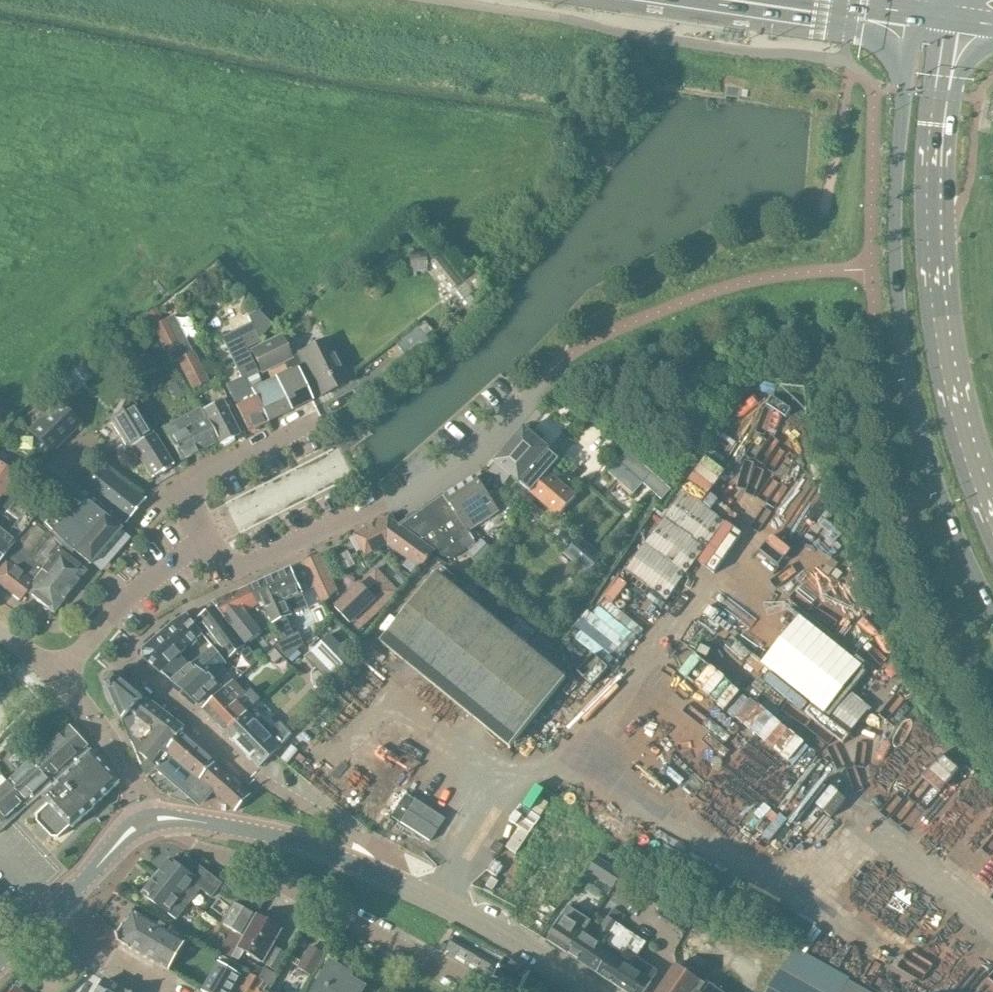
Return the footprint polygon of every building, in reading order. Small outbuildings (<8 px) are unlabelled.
[(715,34),(714,40),(738,44),(739,37),(715,34)] [(427,249),(409,250),(410,271),(428,270),(427,249)] [(444,254),(434,262),(455,291),(463,300),(474,292),(471,287),(481,279),(474,270),(463,279),(444,254)] [(176,316),(153,326),(170,362),(178,359),(192,388),(206,381),(193,352),(176,316)] [(410,361),(434,344),(418,321),(394,339),(410,361)] [(346,380),(322,338),(295,353),(318,395),(346,380)] [(290,361),(280,340),(251,353),(261,375),(290,361)] [(310,400),(294,368),(251,388),(267,423),(269,422),(310,400)] [(267,423),(245,376),(225,385),(247,432),(267,423)] [(160,421),(144,397),(134,403),(149,428),(160,421)] [(239,436),(220,397),(201,407),(221,445),(239,436)] [(51,454),(80,426),(57,403),(28,432),(51,454)] [(152,479),(173,466),(146,426),(141,429),(125,403),(116,419),(110,422),(128,451),(132,448),(152,479)] [(216,442),(199,409),(163,428),(180,462),(216,442)] [(518,482),(546,449),(523,430),(495,463),(496,464),(490,471),(504,484),(511,476),(518,482)] [(546,449),(518,482),(557,516),(574,496),(556,480),(567,468),(546,449)] [(628,454),(609,475),(618,484),(617,485),(634,501),(644,489),(657,501),(667,491),(674,497),(675,496),(628,454)] [(100,463),(80,487),(80,488),(125,524),(145,499),(100,463)] [(2,494),(4,495),(5,495),(12,484),(17,478),(0,465),(0,497),(2,494)] [(492,505),(475,478),(445,497),(466,529),(481,520),(477,515),(492,505)] [(120,531),(125,524),(80,488),(80,487),(78,485),(50,518),(12,484),(5,495),(14,504),(33,521),(60,547),(61,547),(71,555),(73,553),(90,566),(120,531)] [(399,526),(432,551),(441,558),(448,559),(473,545),(443,496),(399,526)] [(33,521),(14,504),(7,513),(18,522),(6,536),(0,532),(0,562),(33,521)] [(390,515),(353,534),(355,537),(360,548),(362,547),(374,541),(377,547),(387,542),(409,558),(420,567),(432,551),(399,526),(390,515)] [(57,552),(60,547),(33,521),(0,562),(0,585),(19,600),(25,592),(52,614),(84,573),(57,552)] [(580,537),(565,554),(588,574),(604,557),(580,537)] [(491,551),(480,540),(465,554),(476,565),(491,551)] [(321,553),(302,562),(303,564),(314,588),(322,605),(330,598),(341,591),(321,554),(321,553)] [(303,564),(297,567),(305,584),(308,591),(314,588),(303,564)] [(261,611),(272,624),(275,622),(283,639),(275,646),(287,660),(303,648),(292,633),(290,635),(283,620),(292,616),(286,601),(300,594),(297,586),(289,568),(247,587),(260,611),(261,611)] [(361,583),(335,608),(349,622),(350,621),(357,629),(396,592),(378,574),(372,580),(368,576),(361,583)] [(437,574),(381,642),(511,747),(566,679),(437,574)] [(246,643),(272,624),(261,611),(260,611),(247,587),(212,603),(214,605),(244,645),(246,643)] [(214,605),(196,619),(222,652),(228,659),(247,644),(246,643),(244,645),(214,605)] [(171,681),(189,665),(178,654),(201,634),(185,615),(169,626),(143,648),(143,656),(171,681)] [(329,636),(307,658),(330,682),(335,677),(349,656),(329,636)] [(189,665),(171,681),(197,704),(217,685),(212,680),(216,677),(213,673),(225,663),(212,647),(189,665)] [(275,648),(266,657),(273,665),(283,657),(275,648)] [(123,723),(142,698),(115,674),(106,685),(123,723)] [(231,682),(202,710),(226,735),(248,713),(261,700),(251,689),(246,694),(233,680),(231,682)] [(147,776),(159,763),(158,761),(179,732),(182,728),(147,699),(145,701),(142,698),(123,723),(137,757),(147,776)] [(248,713),(226,735),(237,746),(259,724),(248,713)] [(259,724),(237,746),(257,766),(291,733),(280,723),(273,730),(263,720),(259,724)] [(44,750),(32,760),(54,785),(56,788),(53,791),(54,792),(47,797),(52,803),(38,817),(38,822),(53,837),(58,837),(71,826),(72,828),(119,782),(70,728),(44,750)] [(159,763),(173,775),(196,748),(179,732),(158,761),(159,763)] [(15,739),(4,748),(12,757),(23,747),(15,739)] [(196,748),(173,775),(191,791),(200,780),(235,811),(249,795),(196,748)] [(32,760),(9,781),(31,805),(54,785),(32,760)] [(0,789),(0,832),(31,805),(9,781),(0,789)] [(496,841),(491,850),(498,855),(504,846),(496,841)] [(155,877),(189,903),(201,888),(212,897),(222,884),(187,857),(179,867),(169,859),(155,877)] [(175,921),(189,903),(155,877),(141,894),(175,921)] [(257,917),(234,904),(221,925),(233,932),(245,939),(257,917)] [(664,904),(657,915),(683,933),(690,922),(664,904)] [(547,940),(546,942),(565,954),(581,931),(584,933),(591,921),(569,907),(562,918),(547,940)] [(184,944),(132,911),(118,935),(120,943),(168,972),(184,944)] [(245,939),(242,944),(233,958),(239,961),(243,952),(262,963),(282,930),(258,916),(257,917),(245,939)] [(594,954),(604,960),(595,974),(623,991),(644,991),(656,974),(635,960),(651,935),(626,918),(619,927),(616,925),(607,939),(605,937),(594,954)] [(581,931),(565,954),(595,974),(604,960),(594,954),(605,937),(607,939),(616,925),(607,919),(598,933),(601,935),(597,941),(584,933),(581,931)] [(245,939),(233,932),(230,937),(242,944),(245,939)] [(501,962),(455,936),(446,951),(493,977),(501,962)] [(275,947),(266,966),(279,972),(288,954),(275,947)] [(311,947),(299,967),(312,975),(324,954),(311,947)] [(223,957),(202,991),(230,991),(239,977),(228,970),(232,963),(223,957)] [(505,959),(494,978),(518,991),(529,974),(505,959)] [(330,965),(314,991),(362,991),(364,989),(344,977),(346,974),(330,965)] [(707,984),(705,987),(676,967),(658,991),(718,991),(707,984)] [(258,979),(263,981),(256,991),(270,991),(279,977),(265,968),(258,979)] [(248,991),(256,991),(263,981),(258,979),(251,974),(242,988),(248,991)] [(848,980),(841,991),(870,991),(848,980)] [(106,981),(104,984),(100,984),(95,991),(96,991),(125,991),(106,981)]
